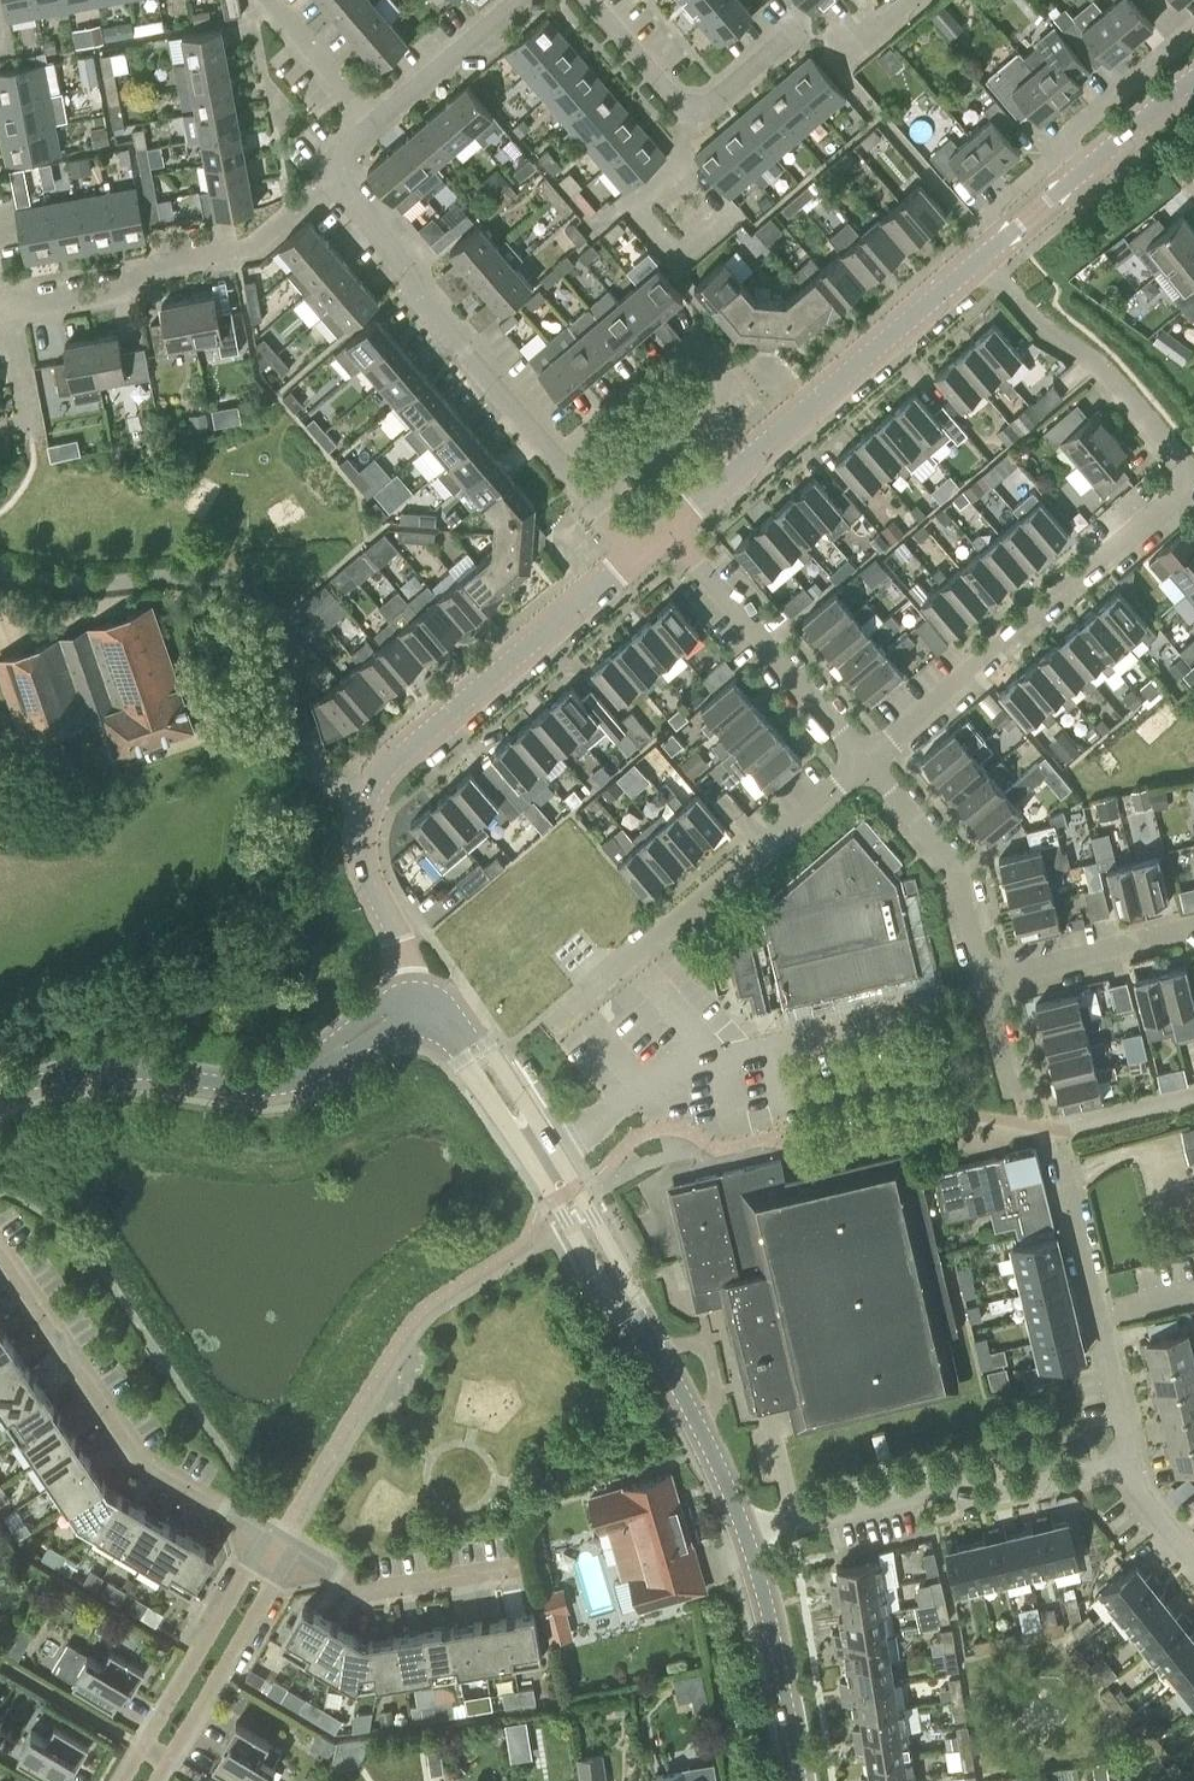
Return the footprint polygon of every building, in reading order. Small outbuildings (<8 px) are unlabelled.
[(36,0),(5,0),(8,19),(39,13),(36,0)] [(67,0),(36,0),(39,13),(68,7),(67,0)] [(242,14),(239,0),(222,0),(225,17),(242,14)] [(328,7),(345,27),(375,1),(377,0),(336,0),(328,7)] [(702,19),(724,0),(685,0),(702,19)] [(742,0),(724,0),(702,19),(720,41),(753,13),(742,0)] [(815,11),(827,0),(806,0),(815,11)] [(953,34),(966,23),(946,0),(944,0),(932,10),(953,34)] [(1132,42),(1154,24),(1138,6),(1145,0),(1117,0),(1105,10),(1132,42)] [(375,1),(345,27),(362,46),(392,21),(375,1)] [(218,19),(216,9),(195,12),(197,23),(218,19)] [(1105,10),(1084,28),(1076,19),(1064,29),(1084,52),(1095,42),(1111,61),(1132,42),(1105,10)] [(529,73),(568,39),(547,16),(509,49),(529,73)] [(165,29),(163,19),(144,22),(146,33),(165,29)] [(131,36),(129,21),(104,26),(107,41),(131,36)] [(392,21),(362,46),(379,66),(409,41),(392,21)] [(104,42),(102,25),(87,27),(90,44),(104,42)] [(188,60),(227,53),(222,27),(183,34),(188,60)] [(1060,32),(1048,42),(1045,38),(1024,56),(1062,101),(1084,83),(1068,65),(1080,55),(1060,32)] [(56,51),(54,39),(44,41),(47,52),(56,51)] [(587,62),(568,39),(529,73),(548,96),(587,62)] [(891,47),(880,57),(892,72),(904,62),(891,47)] [(1062,101),(1024,56),(1020,51),(987,80),(1014,111),(1025,101),(1041,120),(1062,101)] [(104,75),(115,73),(111,53),(100,55),(104,75)] [(227,53),(188,60),(174,63),(178,89),(193,86),(231,79),(227,53)] [(98,82),(93,55),(80,58),(85,85),(98,82)] [(812,55),(788,75),(823,116),(846,95),(812,55)] [(587,62),(548,96),(568,119),(607,86),(587,62)] [(48,94),(43,63),(0,71),(0,103),(48,94)] [(119,100),(115,73),(104,75),(109,102),(119,100)] [(788,75),(765,95),(800,135),(823,116),(788,75)] [(236,105),(231,79),(193,86),(197,112),(236,105)] [(468,84),(448,102),(474,132),(495,114),(468,84)] [(607,86),(568,119),(588,142),(627,109),(607,86)] [(48,94),(0,103),(0,120),(2,133),(54,124),(48,94)] [(765,95),(742,115),(777,155),(800,135),(765,95)] [(971,136),(999,168),(1020,150),(1005,132),(1016,122),(996,99),(985,109),(992,118),(971,136)] [(119,100),(109,102),(114,127),(124,125),(119,100)] [(448,102),(428,119),(454,149),(474,132),(448,102)] [(241,131),(236,105),(197,112),(202,138),(241,131)] [(627,109),(588,142),(608,165),(647,132),(627,109)] [(742,115),(720,134),(754,174),(777,155),(742,115)] [(520,134),(530,125),(524,118),(513,126),(520,134)] [(454,149),(428,119),(409,136),(435,166),(454,149)] [(54,124),(2,133),(8,164),(60,154),(54,124)] [(109,144),(107,128),(94,130),(97,146),(109,144)] [(136,150),(147,148),(143,128),(133,130),(136,150)] [(867,148),(881,137),(874,128),(861,140),(867,148)] [(241,131),(202,138),(207,163),(245,156),(241,131)] [(667,155),(647,132),(608,165),(628,189),(667,155)] [(754,174),(720,134),(696,154),(702,162),(730,195),(754,174)] [(435,166),(409,136),(389,153),(415,183),(415,184),(423,193),(441,176),(433,167),(435,166)] [(971,136),(959,146),(952,137),(931,154),(950,178),(962,168),(977,186),(999,168),(971,136)] [(547,146),(538,154),(552,171),(561,163),(547,146)] [(147,148),(136,150),(141,175),(152,173),(147,148)] [(132,162),(130,149),(120,150),(122,164),(132,162)] [(847,151),(834,162),(841,170),(854,159),(847,151)] [(415,183),(389,153),(369,170),(395,201),(415,184),(415,183)] [(92,171),(89,156),(70,159),(73,175),(92,171)] [(245,156),(207,163),(212,190),(250,182),(245,156)] [(521,180),(537,166),(530,158),(514,171),(521,180)] [(841,170),(834,162),(820,174),(827,182),(841,170)] [(49,164),(39,166),(43,181),(52,180),(49,164)] [(24,179),(22,168),(10,171),(12,182),(24,179)] [(152,173),(141,175),(146,202),(157,200),(152,173)] [(551,199),(559,192),(546,177),(538,184),(551,199)] [(255,209),(250,182),(212,190),(216,216),(255,209)] [(517,190),(510,182),(479,209),(486,217),(517,190)] [(901,201),(926,230),(947,212),(922,183),(901,201)] [(794,197),(801,205),(815,193),(807,185),(794,197)] [(107,193),(116,245),(146,239),(137,187),(107,193)] [(572,207),(559,192),(551,199),(564,214),(572,207)] [(116,245),(107,193),(77,198),(86,250),(116,245)] [(757,203),(763,210),(773,202),(766,195),(757,203)] [(801,205),(794,197),(781,208),(788,216),(801,205)] [(77,198),(47,204),(56,255),(86,250),(77,198)] [(157,200),(146,202),(150,221),(160,219),(157,200)] [(926,230),(901,201),(881,218),(906,247),(926,230)] [(56,255),(47,204),(17,210),(26,261),(56,255)] [(451,225),(458,233),(473,220),(467,212),(451,225)] [(1167,227),(1158,217),(1128,241),(1138,253),(1147,245),(1165,267),(1193,244),(1193,230),(1183,215),(1167,227)] [(771,217),(762,224),(774,238),(782,231),(771,217)] [(881,218),(861,235),(886,264),(906,247),(881,218)] [(299,266),(328,241),(310,219),(280,245),(282,247),(299,266)] [(436,221),(430,220),(419,230),(430,243),(445,231),(436,221)] [(612,241),(625,229),(618,220),(605,232),(612,241)] [(849,220),(829,237),(842,252),(867,281),(886,264),(861,235),(849,220)] [(579,245),(587,238),(573,222),(565,229),(579,245)] [(774,238),(762,224),(755,230),(766,244),(774,238)] [(458,233),(451,225),(445,231),(430,243),(437,251),(458,233)] [(469,271),(499,245),(481,225),(452,251),(469,271)] [(328,241),(299,266),(289,275),(307,293),(345,260),(334,247),(328,241)] [(585,263),(599,252),(592,243),(579,255),(585,263)] [(1165,267),(1183,289),(1173,296),(1183,308),(1193,299),(1193,244),(1165,267)] [(499,245),(469,271),(485,290),(515,264),(499,245)] [(725,260),(695,286),(712,306),(742,280),(754,269),(738,250),(725,260)] [(842,252),(822,269),(847,299),(867,281),(842,252)] [(555,266),(561,275),(574,263),(568,255),(555,266)] [(813,276),(802,286),(826,314),(827,315),(847,299),(822,269),(812,257),(803,265),(813,276)] [(345,260),(307,293),(304,296),(322,316),(333,306),(332,306),(362,280),(345,260)] [(533,285),(515,264),(485,290),(503,311),(533,285)] [(561,275),(555,266),(541,278),(547,286),(561,275)] [(659,267),(638,284),(664,314),(685,297),(659,267)] [(248,302),(259,300),(255,280),(244,282),(248,302)] [(322,316),(338,336),(380,301),(362,280),(332,306),(333,306),(322,316)] [(742,280),(712,306),(737,335),(745,328),(758,343),(775,345),(777,345),(792,332),(798,338),(826,314),(802,286),(788,298),(771,297),(755,295),(742,280)] [(664,314),(638,284),(618,301),(644,331),(664,314)] [(533,309),(546,297),(539,289),(526,300),(533,309)] [(232,308),(218,311),(214,294),(187,299),(195,342),(219,337),(222,354),(240,351),(232,308)] [(162,303),(165,321),(151,324),(157,354),(173,351),(172,346),(195,342),(187,299),(162,303)] [(1183,308),(1192,320),(1193,318),(1193,299),(1183,308)] [(259,300),(248,302),(252,322),(262,319),(259,300)] [(618,301),(599,318),(625,348),(644,331),(618,301)] [(625,348),(599,318),(589,307),(570,325),(605,365),(625,348)] [(506,332),(520,320),(513,312),(499,324),(506,332)] [(394,338),(377,318),(334,354),(352,375),(365,364),(394,338)] [(975,340),(1003,372),(1023,355),(995,323),(975,340)] [(570,325),(551,341),(585,382),(605,365),(570,325)] [(117,333),(91,338),(99,381),(124,376),(125,381),(141,379),(135,347),(120,350),(117,333)] [(269,359),(277,352),(264,337),(256,344),(269,359)] [(65,343),(68,360),(54,363),(60,393),(75,391),(74,385),(99,381),(91,338),(65,343)] [(394,338),(365,364),(382,383),(411,358),(394,338)] [(975,340),(955,357),(983,389),(995,379),(1004,390),(1012,383),(1003,372),(975,340)] [(585,382),(551,341),(530,359),(565,400),(585,382)] [(1171,354),(1182,363),(1192,349),(1181,341),(1171,354)] [(277,352),(269,359),(282,374),(290,367),(277,352)] [(983,389),(955,357),(935,375),(962,407),(983,389)] [(411,358),(382,383),(398,402),(428,377),(411,358)] [(428,377),(398,402),(415,423),(445,397),(428,377)] [(1030,405),(1040,417),(1064,397),(1054,385),(1030,405)] [(295,411),(303,404),(291,390),(283,397),(295,411)] [(915,392),(895,409),(932,452),(950,437),(952,435),(959,442),(968,434),(962,426),(953,415),(943,404),(933,413),(915,392)] [(445,397),(415,423),(404,433),(421,453),(433,443),(462,417),(445,397)] [(952,397),(943,404),(953,415),(961,408),(952,397)] [(1040,417),(1030,405),(1029,404),(1008,421),(1009,422),(1019,434),(1040,417)] [(224,407),(212,409),(215,426),(227,424),(224,407)] [(1098,410),(1084,422),(1072,408),(1044,432),(1056,446),(1061,442),(1078,463),(1113,433),(1105,424),(1108,422),(1098,410)] [(895,409),(875,426),(912,469),(928,455),(934,463),(938,459),(932,452),(895,409)] [(207,429),(204,413),(190,416),(193,432),(207,429)] [(317,438),(326,431),(314,417),(306,424),(317,438)] [(462,417),(433,443),(449,462),(478,436),(462,417)] [(1019,434),(1009,422),(997,432),(1007,445),(1019,434)] [(875,426),(855,443),(883,475),(895,465),(905,476),(912,469),(875,426)] [(326,431),(317,438),(329,451),(337,444),(326,431)] [(1113,433),(1078,463),(1096,483),(1094,485),(1104,496),(1129,475),(1120,463),(1133,452),(1123,440),(1121,442),(1113,433)] [(478,436),(449,462),(437,472),(454,492),(466,482),(496,457),(478,436)] [(62,457),(59,443),(49,445),(52,460),(62,457)] [(883,475),(855,443),(835,460),(863,493),(883,475)] [(352,477),(360,470),(348,456),(340,463),(352,477)] [(513,477),(496,457),(466,482),(483,501),(511,477),(512,478),(513,477)] [(371,483),(360,470),(352,477),(363,490),(371,483)] [(414,492),(398,474),(374,494),(390,512),(414,492)] [(493,549),(478,562),(503,592),(504,591),(504,590),(530,568),(530,564),(525,558),(540,545),(541,543),(542,528),(542,527),(529,512),(535,506),(536,505),(512,478),(511,477),(483,501),(496,516),(494,532),(493,549)] [(795,495),(823,527),(841,512),(850,522),(862,512),(843,490),(833,498),(815,477),(795,495)] [(945,498),(958,487),(949,477),(937,488),(945,498)] [(971,502),(984,491),(975,481),(963,492),(970,500),(971,502)] [(1048,549),(1069,531),(1033,491),(1013,508),(1021,517),(1048,549)] [(960,508),(970,500),(963,492),(953,500),(960,508)] [(823,527),(795,495),(775,512),(803,544),(823,527)] [(380,521),(388,514),(376,500),(368,507),(380,521)] [(925,515),(916,505),(910,510),(919,520),(925,515)] [(951,519),(942,510),(936,515),(945,525),(951,519)] [(401,511),(400,522),(418,523),(419,512),(401,511)] [(419,512),(418,523),(435,525),(436,514),(419,512)] [(775,512),(756,529),(783,561),(795,550),(805,561),(813,555),(803,544),(775,512)] [(1021,517),(1001,534),(1028,566),(1048,549),(1021,517)] [(903,534),(893,522),(881,532),(891,544),(903,534)] [(919,542),(929,534),(923,526),(913,534),(919,542)] [(400,529),(399,540),(417,541),(418,530),(400,529)] [(783,561),(756,529),(735,546),(763,578),(783,561)] [(418,530),(417,541),(434,542),(435,532),(418,530)] [(1187,530),(1149,562),(1156,570),(1171,571),(1188,590),(1193,585),(1193,538),(1187,530)] [(378,552),(391,541),(384,532),(371,544),(378,552)] [(1001,534),(989,544),(979,533),(971,539),(981,551),(1009,583),(1028,566),(1001,534)] [(888,546),(878,535),(870,542),(880,552),(888,546)] [(894,550),(903,560),(912,551),(904,542),(894,550)] [(1009,583),(981,551),(961,567),(989,600),(1009,583)] [(344,567),(351,575),(365,563),(358,555),(344,567)] [(839,566),(845,574),(855,566),(848,558),(839,566)] [(885,572),(875,560),(866,567),(876,579),(885,572)] [(503,592),(478,562),(458,579),(483,609),(503,592)] [(961,567),(949,578),(940,566),(932,573),(941,585),(969,616),(989,600),(961,567)] [(351,575),(344,567),(332,578),(338,586),(351,575)] [(458,579),(450,571),(431,587),(428,584),(464,626),(483,609),(458,579)] [(941,585),(929,595),(917,580),(909,587),(949,634),(969,616),(941,585)] [(821,591),(814,583),(807,589),(814,597),(821,591)] [(464,626),(428,584),(409,601),(444,643),(464,626)] [(792,616),(814,597),(804,586),(782,605),(792,616)] [(304,601),(316,615),(317,614),(313,608),(326,597),(319,588),(304,601)] [(444,643),(409,601),(397,588),(378,605),(389,618),(388,618),(390,621),(424,660),(444,643)] [(1098,608),(1131,645),(1143,635),(1148,641),(1156,634),(1146,623),(1147,622),(1119,590),(1098,608)] [(867,600),(852,612),(835,592),(803,620),(821,640),(867,600)] [(651,618),(679,650),(699,633),(672,600),(651,618)] [(875,609),(867,600),(821,640),(837,660),(870,632),(861,622),(875,609)] [(316,615),(304,601),(289,615),(300,628),(316,615)] [(1131,645),(1098,608),(1079,624),(1111,662),(1131,645)] [(196,728),(181,685),(179,686),(152,609),(0,662),(0,665),(27,741),(104,714),(118,755),(196,728)] [(892,613),(870,632),(837,660),(854,679),(887,652),(880,644),(902,625),(892,613)] [(651,618),(632,635),(668,678),(659,667),(679,650),(651,618)] [(928,618),(918,627),(940,653),(951,644),(928,618)] [(382,645),(379,648),(404,677),(424,660),(390,621),(373,635),(382,645)] [(1079,624),(1059,641),(1086,674),(1098,663),(1108,675),(1116,668),(1111,662),(1079,624)] [(887,652),(854,679),(872,700),(904,672),(893,659),(915,641),(908,633),(901,639),(887,652)] [(668,678),(632,635),(612,652),(639,684),(651,674),(661,685),(668,678)] [(379,648),(370,638),(351,655),(360,664),(359,665),(388,700),(389,699),(385,693),(404,677),(379,648)] [(1179,651),(1189,662),(1193,658),(1193,638),(1179,651)] [(1059,641),(1039,658),(1076,702),(1067,690),(1079,680),(1088,691),(1096,685),(1086,674),(1059,641)] [(639,684),(612,652),(591,669),(619,701),(639,684)] [(1039,658),(1019,675),(1047,707),(1059,697),(1068,708),(1076,702),(1039,658)] [(735,670),(725,659),(702,678),(712,690),(735,670)] [(1189,670),(1181,659),(1169,669),(1177,679),(1181,676),(1189,670)] [(359,665),(339,682),(364,711),(371,705),(376,710),(388,700),(359,665)] [(1192,669),(1182,678),(1192,689),(1193,687),(1193,671),(1192,669)] [(1047,707),(1019,675),(999,692),(1026,725),(1039,714),(1048,725),(1056,719),(1047,707)] [(1153,676),(1139,688),(1149,699),(1162,687),(1153,676)] [(719,727),(751,700),(734,679),(701,707),(710,717),(701,725),(710,735),(719,727)] [(339,682),(320,698),(311,701),(319,724),(326,747),(327,746),(326,741),(335,738),(341,735),(348,731),(349,730),(345,727),(364,711),(339,682)] [(696,684),(684,694),(694,706),(706,695),(696,684)] [(572,686),(551,703),(589,747),(579,736),(599,718),(616,739),(626,730),(620,722),(591,689),(581,697),(572,686)] [(1142,702),(1132,691),(1123,698),(1133,710),(1142,702)] [(719,727),(725,735),(714,745),(724,757),(768,719),(751,700),(719,727)] [(589,747),(551,703),(531,720),(559,753),(571,742),(581,754),(589,747)] [(1001,707),(990,716),(999,727),(1010,717),(1001,707)] [(688,718),(680,708),(668,718),(676,728),(688,718)] [(632,712),(620,722),(626,730),(640,746),(652,736),(632,712)] [(968,718),(954,730),(922,758),(939,778),(971,751),(961,739),(975,726),(968,718)] [(1102,718),(1096,724),(1103,732),(1109,727),(1102,718)] [(724,757),(725,757),(722,759),(731,770),(723,777),(730,786),(752,767),(785,739),(768,719),(724,757)] [(1009,719),(1001,726),(1006,732),(1014,724),(1009,719)] [(559,753),(531,720),(512,737),(539,769),(559,753)] [(1099,736),(1092,727),(1084,733),(1092,742),(1099,736)] [(1079,749),(1065,731),(1052,742),(1067,759),(1079,749)] [(673,733),(662,742),(672,755),(683,745),(673,733)] [(539,769),(512,737),(491,754),(509,775),(499,784),(522,810),(534,800),(521,785),(539,769)] [(785,739),(752,767),(770,787),(802,759),(785,739)] [(982,741),(971,751),(939,778),(956,798),(988,770),(978,758),(989,749),(982,741)] [(681,765),(693,779),(707,768),(695,754),(681,765)] [(1004,790),(973,818),(990,838),(1022,811),(1014,801),(1045,774),(1055,785),(1062,779),(1043,757),(1004,790)] [(999,761),(988,770),(956,798),(973,818),(1004,790),(996,779),(1007,770),(999,761)] [(471,771),(451,789),(479,821),(491,810),(501,821),(508,815),(511,819),(522,810),(499,784),(489,792),(471,771)] [(625,771),(617,778),(616,779),(625,790),(634,782),(625,771)] [(609,800),(622,789),(614,780),(602,791),(609,800)] [(658,788),(668,799),(675,793),(666,782),(658,788)] [(488,832),(479,821),(451,789),(431,805),(469,849),(488,832)] [(564,798),(573,809),(583,800),(574,789),(564,798)] [(744,809),(727,789),(713,800),(731,821),(744,809)] [(1151,807),(1147,789),(1131,793),(1135,811),(1151,807)] [(1168,808),(1164,790),(1149,793),(1153,811),(1168,808)] [(698,793),(685,804),(675,793),(668,799),(677,811),(705,843),(725,825),(698,793)] [(603,805),(595,796),(584,805),(592,814),(603,805)] [(1117,814),(1113,799),(1096,803),(1100,819),(1117,814)] [(469,849),(431,805),(411,823),(431,846),(425,851),(443,871),(469,849)] [(1049,817),(1052,824),(1055,823),(1056,829),(1068,826),(1063,810),(1049,817)] [(677,811),(658,827),(685,860),(705,843),(677,811)] [(534,824),(541,832),(552,823),(545,815),(534,824)] [(854,825),(761,905),(785,1005),(812,999),(815,1011),(834,1006),(831,994),(923,972),(905,896),(920,892),(916,877),(901,880),(896,874),(903,867),(900,862),(904,859),(866,815),(854,826),(854,825)] [(685,860),(658,827),(652,821),(632,838),(638,844),(665,877),(685,860)] [(1027,830),(1031,849),(1000,857),(1006,883),(1062,869),(1070,867),(1066,851),(1062,852),(1056,829),(1055,823),(1052,824),(1027,830)] [(638,844),(628,852),(613,834),(602,843),(645,894),(665,877),(638,844)] [(1132,862),(1117,866),(1114,854),(1097,858),(1099,869),(1106,868),(1117,910),(1143,903),(1132,862)] [(496,856),(484,867),(492,876),(504,866),(496,856)] [(1132,862),(1143,903),(1169,897),(1159,856),(1132,862)] [(1083,864),(1089,889),(1103,885),(1096,861),(1083,864)] [(492,876),(484,867),(479,862),(456,882),(468,897),(492,876)] [(1064,879),(1062,869),(1006,883),(1012,908),(1054,898),(1050,883),(1064,879)] [(1091,918),(1110,913),(1103,885),(1089,889),(1084,890),(1091,918)] [(1060,924),(1054,898),(1012,908),(1019,934),(1027,932),(1029,940),(1062,931),(1060,924)] [(1065,922),(1067,930),(1085,926),(1082,916),(1070,919),(1071,921),(1065,922)] [(771,1008),(760,962),(750,920),(725,940),(739,996),(751,994),(755,1012),(771,1008)] [(1174,1028),(1193,1023),(1193,998),(1186,966),(1160,972),(1174,1028)] [(1174,1028),(1160,972),(1134,979),(1144,1020),(1161,1016),(1164,1031),(1174,1028)] [(1108,986),(1115,1011),(1133,1007),(1127,981),(1108,986)] [(1096,988),(1077,993),(1036,1003),(1042,1029),(1084,1019),(1083,1019),(1080,1004),(1098,999),(1096,988)] [(1084,1019),(1042,1029),(1049,1055),(1090,1044),(1086,1029),(1113,1022),(1111,1012),(1083,1019),(1084,1019)] [(1090,1044),(1049,1055),(1055,1080),(1096,1070),(1096,1069),(1092,1054),(1107,1051),(1104,1041),(1090,1044)] [(1128,1049),(1131,1062),(1144,1059),(1146,1058),(1143,1045),(1128,1049)] [(1147,1068),(1144,1059),(1131,1062),(1128,1063),(1131,1072),(1147,1068)] [(1096,1069),(1096,1070),(1055,1080),(1061,1106),(1103,1096),(1099,1080),(1117,1075),(1115,1064),(1096,1069)] [(1183,1070),(1168,1074),(1172,1088),(1187,1085),(1183,1070)] [(1193,1160),(1193,1129),(1181,1132),(1188,1162),(1193,1160)] [(1018,1236),(1055,1227),(1036,1147),(933,1172),(944,1221),(991,1210),(996,1229),(1015,1224),(1018,1236)] [(938,1337),(959,1332),(922,1177),(901,1182),(895,1157),(787,1182),(782,1157),(696,1177),(697,1181),(673,1187),(689,1256),(685,1256),(693,1287),(721,1281),(750,1407),(796,1396),(797,1402),(804,1400),(808,1420),(949,1387),(938,1337)] [(1019,1268),(1061,1258),(1055,1233),(1013,1243),(1019,1268)] [(1067,1282),(1061,1258),(1019,1268),(1025,1292),(1067,1282)] [(961,1283),(973,1280),(969,1265),(957,1268),(961,1283)] [(976,1295),(973,1280),(961,1283),(964,1297),(976,1295)] [(1073,1306),(1067,1282),(1025,1292),(1030,1316),(1073,1306)] [(970,1322),(982,1319),(978,1304),(966,1307),(970,1322)] [(1073,1306),(1030,1316),(1036,1340),(1078,1330),(1073,1306)] [(0,1325),(0,1354),(13,1345),(0,1325)] [(1078,1330),(1036,1340),(1042,1365),(1084,1355),(1078,1330)] [(1187,1331),(1147,1340),(1142,1341),(1145,1354),(1149,1353),(1152,1366),(1153,1366),(1193,1357),(1187,1331)] [(978,1354),(990,1351),(986,1337),(974,1339),(978,1354)] [(13,1345),(0,1354),(0,1387),(28,1368),(13,1345)] [(993,1366),(990,1351),(978,1354),(981,1369),(993,1366)] [(1152,1366),(1148,1367),(1151,1379),(1155,1378),(1158,1391),(1159,1392),(1193,1383),(1193,1359),(1193,1357),(1153,1366),(1152,1366)] [(28,1368),(0,1387),(0,1404),(7,1414),(4,1416),(5,1417),(44,1391),(28,1368)] [(1158,1391),(1154,1392),(1157,1405),(1161,1403),(1164,1416),(1165,1417),(1193,1410),(1193,1383),(1159,1392),(1158,1391)] [(44,1391),(5,1417),(20,1439),(59,1414),(44,1391)] [(1164,1416),(1160,1417),(1163,1430),(1167,1429),(1170,1442),(1171,1442),(1193,1437),(1193,1410),(1165,1417),(1164,1416)] [(59,1414),(20,1439),(21,1440),(23,1439),(38,1461),(74,1436),(59,1414)] [(74,1436),(38,1461),(53,1483),(89,1459),(74,1436)] [(1170,1442),(1166,1443),(1169,1455),(1173,1454),(1177,1468),(1193,1464),(1193,1437),(1171,1442),(1170,1442)] [(89,1459),(53,1483),(69,1506),(105,1482),(89,1459)] [(672,1472),(624,1486),(591,1496),(600,1529),(610,1527),(624,1576),(630,1574),(640,1607),(705,1588),(672,1472)] [(105,1482),(69,1506),(78,1521),(98,1532),(120,1495),(109,1488),(105,1482)] [(1,1485),(0,1486),(0,1505),(9,1499),(1,1485)] [(144,1509),(120,1495),(98,1532),(121,1546),(144,1509)] [(167,1523),(144,1509),(121,1546),(145,1560),(167,1523)] [(1052,1515),(1042,1518),(1054,1569),(1078,1564),(1068,1521),(1054,1524),(1052,1515)] [(1054,1569),(1042,1518),(1031,1520),(1033,1529),(1020,1532),(1030,1575),(1033,1574),(1054,1569)] [(191,1537),(167,1523),(145,1560),(168,1574),(166,1576),(167,1577),(191,1537)] [(14,1533),(19,1542),(32,1534),(26,1525),(14,1533)] [(1005,1527),(994,1529),(1006,1581),(1030,1575),(1020,1532),(1007,1535),(1005,1527)] [(985,1541),(972,1544),(982,1586),(1006,1581),(994,1529),(983,1532),(985,1541)] [(215,1552),(191,1537),(167,1577),(192,1591),(215,1552)] [(972,1544),(959,1547),(957,1538),(945,1541),(957,1592),(982,1586),(972,1544)] [(63,1553),(49,1545),(42,1557),(56,1565),(63,1553)] [(928,1574),(939,1572),(934,1551),(924,1554),(928,1574)] [(63,1553),(56,1565),(70,1574),(78,1561),(63,1553)] [(837,1567),(839,1581),(830,1583),(832,1594),(884,1586),(880,1560),(837,1567)] [(1151,1571),(1144,1576),(1135,1565),(1101,1592),(1117,1612),(1158,1579),(1151,1571)] [(1165,1588),(1158,1579),(1117,1612),(1132,1631),(1166,1604),(1158,1594),(1165,1588)] [(127,1590),(109,1580),(102,1593),(119,1603),(127,1590)] [(941,1580),(930,1582),(935,1602),(945,1600),(941,1580)] [(935,1602),(930,1582),(920,1585),(917,1592),(920,1606),(935,1602)] [(888,1610),(884,1586),(832,1594),(834,1605),(843,1603),(845,1616),(839,1617),(888,1610)] [(553,1589),(535,1594),(543,1624),(569,1617),(563,1593),(555,1595),(553,1589)] [(150,1605),(137,1596),(129,1609),(143,1617),(150,1605)] [(1071,1620),(1081,1617),(1076,1597),(1066,1599),(1071,1620)] [(945,1600),(935,1602),(940,1623),(950,1620),(945,1600)] [(1166,1604),(1132,1631),(1148,1651),(1189,1618),(1182,1609),(1175,1615),(1166,1604)] [(150,1605),(143,1617),(156,1625),(164,1613),(150,1605)] [(305,1659),(329,1619),(304,1605),(281,1644),(305,1659)] [(1036,1605),(1018,1609),(1022,1629),(1041,1624),(1036,1605)] [(1057,1622),(1055,1613),(1048,1609),(1040,1611),(1043,1625),(1057,1622)] [(839,1617),(841,1630),(832,1632),(834,1643),(886,1635),(883,1612),(888,1611),(888,1610),(839,1617)] [(506,1617),(514,1663),(542,1658),(534,1612),(506,1617)] [(1078,1636),(1095,1623),(1088,1615),(1072,1628),(1078,1636)] [(506,1617),(479,1621),(486,1664),(513,1660),(513,1663),(514,1663),(506,1617)] [(1148,1651),(1163,1671),(1168,1667),(1193,1644),(1193,1639),(1189,1632),(1193,1628),(1193,1624),(1189,1618),(1148,1651)] [(147,1635),(121,1619),(109,1638),(136,1654),(147,1635)] [(353,1633),(329,1619),(305,1659),(306,1660),(307,1657),(330,1671),(353,1633)] [(486,1664),(479,1621),(452,1626),(460,1672),(461,1671),(460,1668),(486,1664)] [(1062,1622),(1042,1626),(1045,1637),(1065,1632),(1062,1622)] [(452,1626),(425,1630),(433,1676),(460,1672),(452,1626)] [(1045,1637),(1042,1626),(1022,1631),(1024,1641),(1045,1637)] [(945,1650),(955,1649),(952,1628),(941,1630),(945,1650)] [(433,1676),(425,1630),(398,1635),(405,1678),(431,1673),(432,1676),(433,1676)] [(353,1633),(330,1671),(356,1686),(378,1682),(371,1639),(364,1640),(353,1633)] [(1014,1633),(994,1638),(996,1648),(1016,1643),(1014,1633)] [(398,1635),(371,1639),(378,1682),(405,1678),(398,1635)] [(886,1635),(834,1643),(836,1654),(845,1653),(847,1666),(890,1659),(886,1635)] [(996,1648),(994,1638),(974,1642),(976,1653),(996,1648)] [(145,1667),(111,1647),(102,1663),(68,1642),(53,1667),(77,1681),(73,1688),(113,1712),(127,1688),(131,1690),(145,1667)] [(1168,1667),(1183,1686),(1193,1677),(1193,1644),(1168,1667)] [(9,1657),(19,1663),(25,1653),(15,1647),(9,1657)] [(1082,1671),(1091,1664),(1078,1648),(1069,1655),(1082,1671)] [(955,1649),(945,1650),(945,1652),(947,1665),(948,1671),(958,1669),(955,1649)] [(947,1665),(945,1652),(930,1654),(932,1668),(947,1665)] [(847,1666),(849,1679),(840,1680),(842,1692),(894,1684),(890,1659),(847,1666)] [(1091,1664),(1082,1671),(1095,1687),(1104,1680),(1098,1674),(1091,1664)] [(700,1672),(673,1678),(675,1691),(703,1685),(700,1672)] [(952,1699),(963,1697),(960,1677),(949,1678),(952,1699)] [(1183,1686),(1193,1700),(1193,1677),(1183,1686)] [(281,1700),(287,1690),(288,1687),(275,1679),(267,1692),(281,1700)] [(898,1707),(894,1684),(842,1692),(843,1703),(853,1701),(855,1715),(904,1707),(903,1706),(898,1707)] [(518,1689),(520,1704),(536,1701),(534,1687),(518,1689)] [(1118,1707),(1122,1703),(1109,1687),(1100,1693),(1113,1710),(1118,1707)] [(520,1704),(518,1689),(503,1692),(505,1706),(520,1704)] [(477,1696),(465,1698),(467,1712),(480,1710),(477,1696)] [(963,1697),(952,1699),(955,1719),(966,1718),(963,1697)] [(317,1721),(324,1708),(306,1698),(299,1710),(317,1721)] [(452,1700),(437,1703),(439,1717),(455,1715),(452,1700)] [(1126,1700),(1122,1703),(1118,1707),(1131,1722),(1139,1716),(1126,1700)] [(439,1717),(437,1703),(421,1705),(424,1720),(439,1717)] [(861,1714),(863,1727),(853,1728),(855,1739),(907,1731),(904,1707),(855,1715),(861,1714)] [(343,1719),(324,1708),(317,1721),(335,1732),(343,1719)] [(378,1715),(380,1727),(393,1725),(391,1713),(378,1715)] [(505,1728),(491,1719),(484,1730),(497,1740),(505,1728)] [(270,1741),(236,1722),(222,1745),(226,1747),(212,1771),(229,1780),(266,1780),(275,1766),(273,1765),(282,1750),(269,1742),(270,1741)] [(1148,1744),(1157,1738),(1144,1722),(1135,1728),(1148,1744)] [(89,1743),(56,1723),(46,1738),(31,1729),(21,1747),(25,1749),(17,1763),(47,1780),(61,1780),(71,1763),(75,1766),(89,1743)] [(527,1742),(525,1725),(507,1728),(510,1745),(527,1742)] [(960,1748),(971,1746),(967,1725),(957,1727),(960,1748)] [(911,1756),(907,1731),(855,1739),(857,1750),(866,1749),(868,1762),(911,1756)] [(335,1742),(320,1733),(312,1746),(328,1755),(335,1742)] [(958,1747),(956,1735),(945,1737),(947,1748),(958,1747)] [(337,1742),(332,1770),(336,1771),(339,1771),(342,1771),(345,1770),(347,1769),(350,1768),(353,1766),(355,1765),(360,1761),(361,1758),(363,1755),(365,1751),(366,1748),(366,1745),(366,1742),(366,1737),(337,1742)] [(1157,1738),(1148,1744),(1161,1761),(1169,1754),(1157,1738)] [(974,1766),(971,1746),(960,1748),(963,1768),(974,1766)] [(441,1751),(427,1753),(429,1765),(442,1763),(441,1751)] [(579,1759),(582,1780),(605,1780),(601,1756),(579,1759)] [(870,1775),(861,1777),(862,1780),(906,1780),(915,1780),(911,1756),(868,1762),(870,1775)] [(1109,1775),(1106,1761),(1092,1764),(1094,1777),(1088,1779),(1088,1780),(1110,1780),(1109,1775)] [(1188,1777),(1175,1761),(1166,1767),(1177,1780),(1182,1780),(1188,1777)] [(654,1776),(655,1780),(685,1780),(683,1771),(654,1776)]
